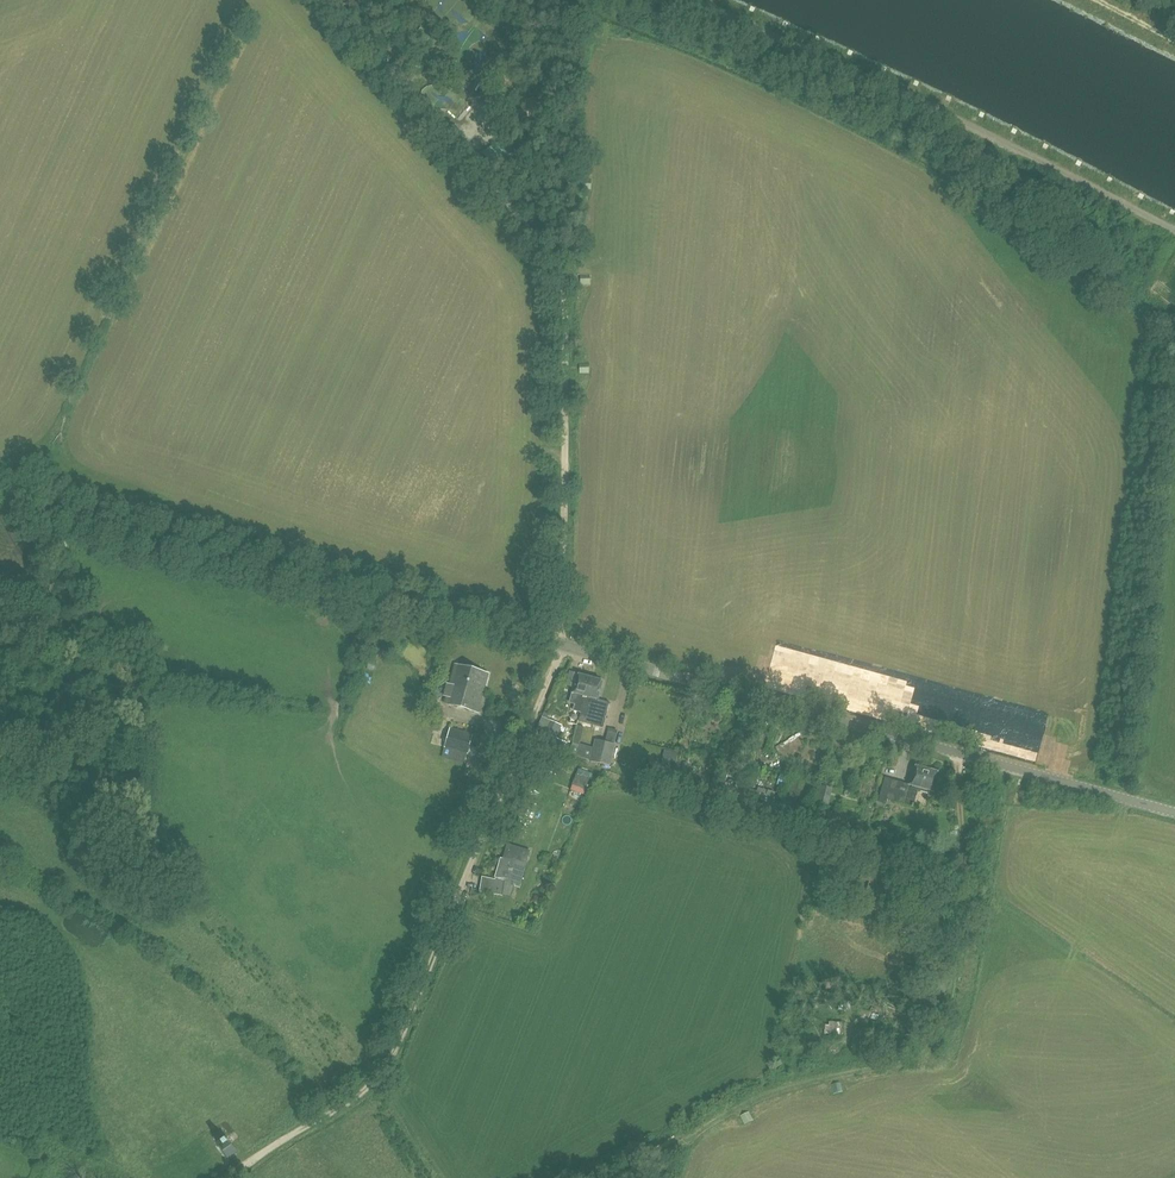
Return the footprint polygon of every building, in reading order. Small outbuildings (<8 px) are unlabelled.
[(515,104),(497,89),(486,102),(494,109),(504,117),(507,113),(515,104)] [(371,649),(369,658),(376,659),(378,650),(371,649)] [(445,693),(448,694),(446,701),(478,710),(482,697),(488,674),(456,665),(453,674),(451,683),(448,682),(445,693)] [(581,712),(590,678),(578,674),(570,702),(576,704),(574,710),(581,712)] [(602,681),(590,678),(581,712),(580,717),(601,722),(607,701),(598,698),(602,681)] [(539,729),(544,731),(539,741),(541,742),(551,747),(561,751),(565,742),(555,738),(561,725),(549,719),(549,721),(544,718),(539,729)] [(577,726),(573,743),(580,745),(584,727),(577,726)] [(445,747),(468,754),(473,734),(450,728),(445,747)] [(745,734),(741,746),(749,749),(749,747),(753,737),(745,734)] [(595,739),(595,742),(592,752),(590,760),(610,765),(615,744),(609,743),(595,739)] [(689,764),(684,762),(681,771),(686,773),(689,764)] [(916,765),(910,784),(884,777),(879,796),(878,802),(885,804),(887,799),(912,806),(913,805),(918,789),(930,792),(931,790),(933,790),(936,782),(935,782),(938,772),(916,765)] [(571,788),(583,792),(589,777),(577,772),(577,773),(571,788)] [(818,784),(814,801),(828,803),(832,788),(818,784)] [(802,828),(805,816),(794,813),(791,825),(802,828)] [(831,825),(827,834),(837,837),(840,828),(831,825)] [(482,876),(480,891),(503,895),(505,880),(507,880),(511,869),(508,868),(511,858),(526,862),(530,851),(508,844),(504,856),(506,856),(505,860),(501,859),(496,877),(495,879),(482,876)] [(899,913),(898,928),(915,930),(916,921),(912,920),(913,914),(899,913)] [(841,1082),(831,1085),(833,1094),(843,1092),(841,1082)] [(753,1120),(749,1112),(740,1116),(744,1124),(753,1120)] [(227,1159),(238,1151),(223,1130),(212,1137),(227,1159)]
